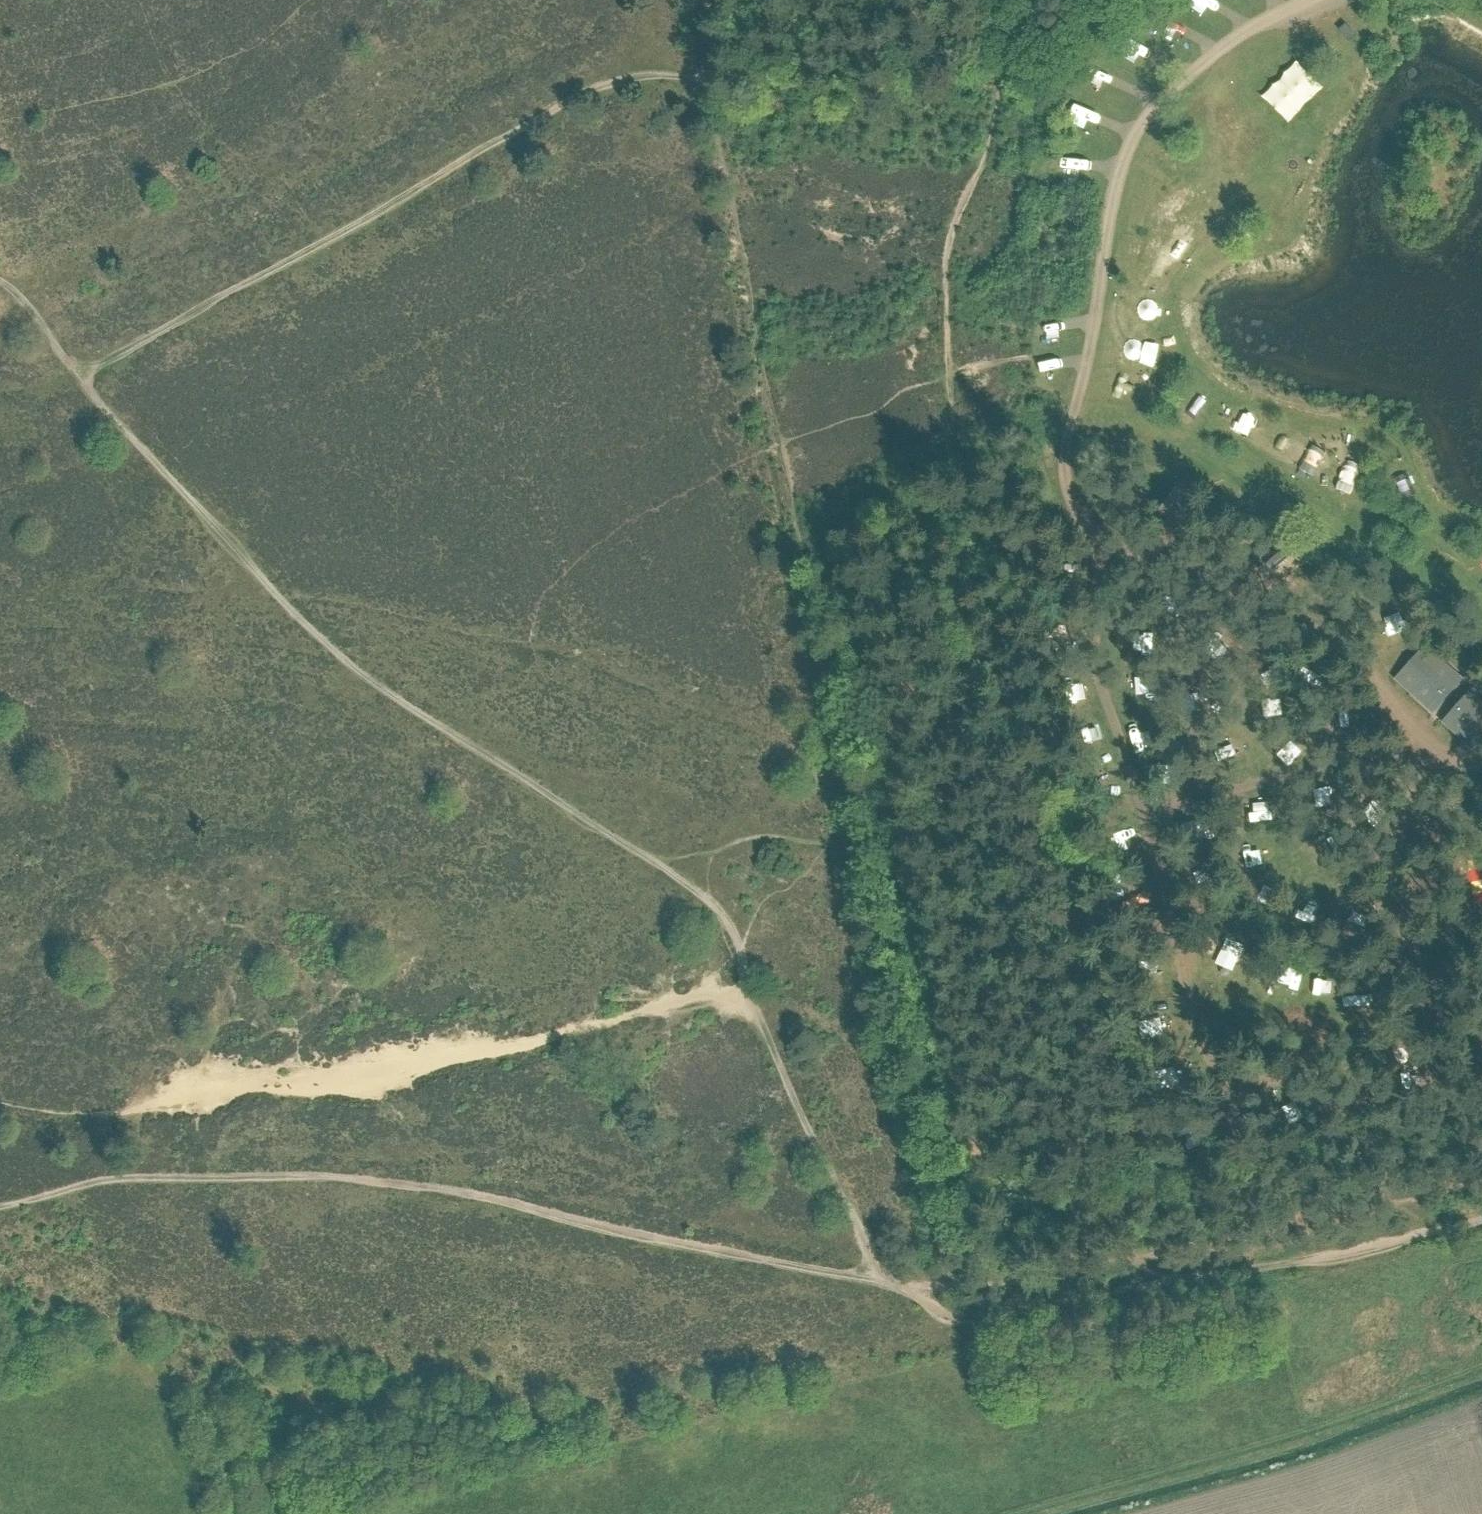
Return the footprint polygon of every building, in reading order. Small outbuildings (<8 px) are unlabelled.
[(1262,574),(1268,581),(1274,576),(1280,583),(1284,580),(1303,563),(1286,544),(1271,557),(1269,555),(1266,558),(1259,565),(1263,569),(1260,572),(1262,574)] [(1434,714),(1465,680),(1427,645),(1396,679),(1434,714)] [(1481,741),(1481,696),(1475,689),(1444,723),(1474,750),(1481,741)]
